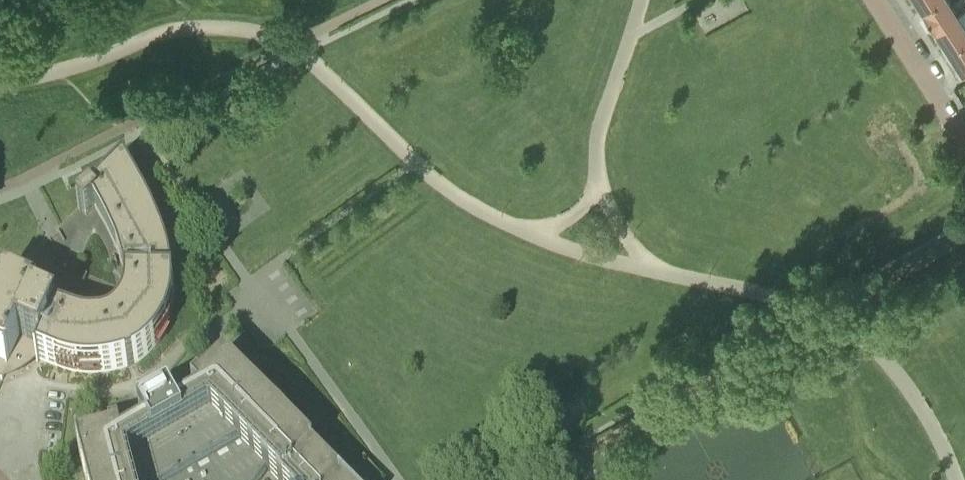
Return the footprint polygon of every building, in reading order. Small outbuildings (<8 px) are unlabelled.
[(935,0),(917,0),(922,8),(935,0)] [(936,29),(964,10),(964,2),(963,0),(935,0),(922,8),(936,29)] [(964,39),(964,10),(936,29),(949,49),(964,39)] [(964,68),(964,39),(949,49),(962,70),(964,68)] [(117,253),(120,262),(125,280),(126,290),(126,297),(125,306),(121,313),(117,318),(112,323),(108,325),(103,326),(96,327),(88,327),(83,326),(71,322),(59,317),(57,316),(57,318),(37,305),(40,299),(38,298),(37,300),(5,285),(6,284),(5,283),(0,288),(0,380),(1,380),(1,381),(2,382),(18,346),(39,356),(36,363),(38,364),(39,360),(57,367),(66,370),(76,373),(87,374),(101,374),(117,371),(127,368),(134,365),(140,361),(148,355),(155,347),(158,343),(166,329),(170,320),(172,308),(173,301),(173,286),(171,271),(168,256),(163,240),(153,217),(145,202),(125,167),(127,165),(125,163),(78,210),(80,212),(81,211),(86,216),(94,207),(105,226),(115,248),(117,253)] [(171,406),(167,399),(159,403),(143,409),(134,411),(141,423),(147,433),(123,447),(121,437),(111,440),(112,442),(80,450),(80,448),(78,449),(86,479),(259,479),(262,475),(266,469),(276,479),(339,479),(225,365),(223,366),(225,368),(202,390),(200,389),(193,396),(200,403),(177,416),(171,406)]
